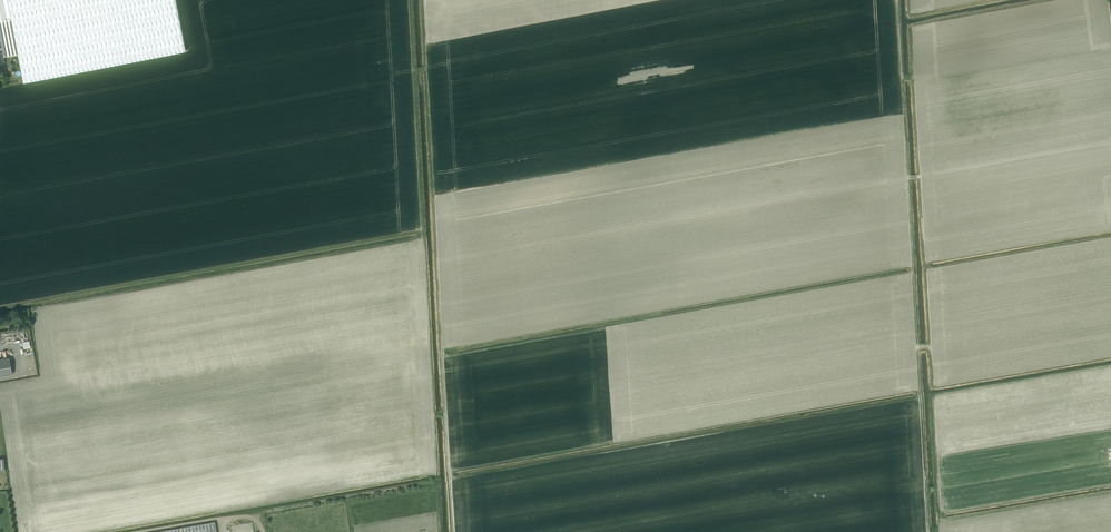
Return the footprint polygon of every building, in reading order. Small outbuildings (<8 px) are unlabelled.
[(10,16),(7,0),(0,0),(0,18),(10,16)] [(10,16),(18,53),(23,82),(186,51),(176,0),(7,0),(10,16)] [(10,16),(0,18),(0,37),(3,51),(4,56),(18,53),(10,16)] [(12,374),(9,357),(0,359),(0,376),(12,374)] [(154,531),(216,531),(214,522),(154,531)]
